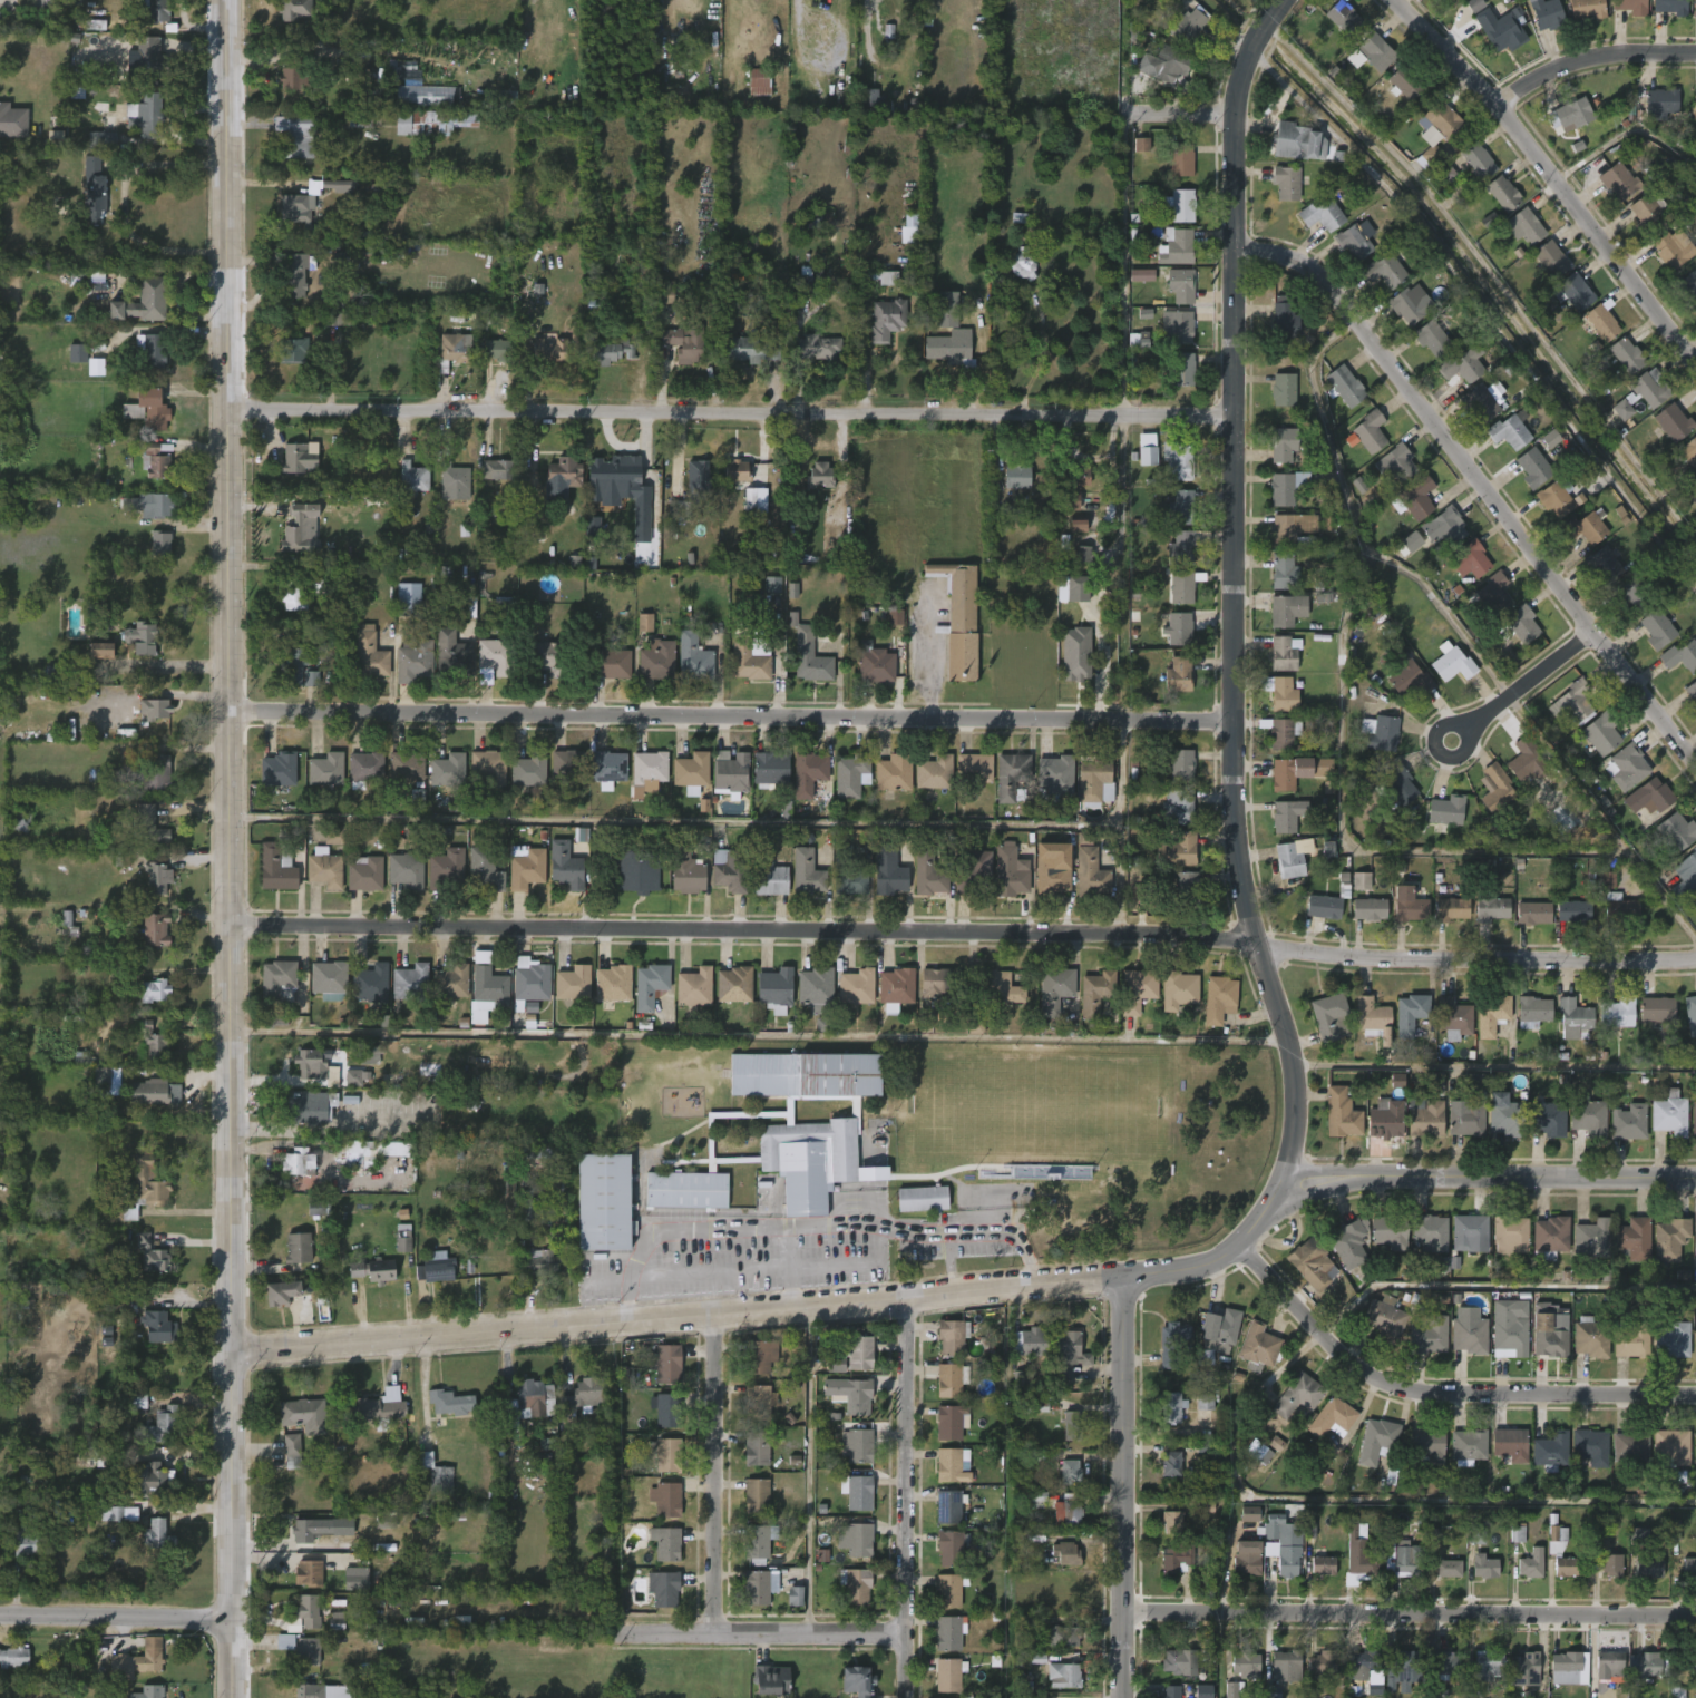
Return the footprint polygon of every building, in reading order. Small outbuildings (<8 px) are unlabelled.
[(140,7),(140,0),(168,0),(168,19),(173,19),(173,31),(155,31),(155,23),(145,23),(145,12),(147,12),(147,7),(140,7)] [(280,6),(280,0),(311,0),(311,16),(295,14),(295,20),(282,20),(282,16),(276,16),(276,6),(280,6)] [(1323,14),(1336,0),(1339,0),(1362,20),(1346,37),(1323,14)] [(1466,1),(1468,0),(1484,0),(1497,19),(1520,3),(1524,12),(1517,17),(1530,38),(1510,50),(1508,47),(1498,52),(1466,1)] [(1527,2),(1533,0),(1541,0),(1541,2),(1547,0),(1557,0),(1563,21),(1537,31),(1527,2)] [(1570,18),(1568,0),(1603,0),(1605,17),(1593,18),(1593,14),(1570,18)] [(1614,9),(1614,0),(1649,0),(1648,14),(1632,14),(1632,9),(1614,9)] [(1650,12),(1650,0),(1685,0),(1685,16),(1673,16),(1673,12),(1650,12)] [(1199,3),(1211,16),(1187,46),(1167,29),(1181,12),(1183,13),(1187,10),(1190,13),(1199,3)] [(85,29),(105,30),(106,21),(86,20),(85,29)] [(1398,55),(1381,74),(1355,49),(1374,30),(1398,55)] [(157,50),(157,53),(169,53),(168,76),(153,76),(153,78),(137,78),(137,36),(157,36),(157,50)] [(1195,56),(1187,76),(1178,71),(1173,85),(1135,69),(1143,51),(1157,57),(1162,42),(1195,56)] [(302,55),(302,67),(310,67),(309,88),(280,88),(281,80),(277,80),(277,75),(281,75),(281,67),(284,67),(284,55),(302,55)] [(1425,88),(1411,101),(1401,91),(1396,96),(1391,89),(1394,86),(1387,79),(1403,65),(1425,88)] [(770,96),(749,96),(750,68),(770,68),(770,96)] [(459,106),(460,87),(396,86),(396,105),(459,106)] [(1664,88),(1664,90),(1669,90),(1669,88),(1679,88),(1679,111),(1668,111),(1667,120),(1647,120),(1648,89),(1664,88)] [(160,94),(159,111),(164,111),(163,120),(159,120),(159,137),(139,137),(139,128),(126,128),(125,103),(142,104),(142,92),(160,94)] [(1596,118),(1565,133),(1553,109),(1586,95),(1596,118)] [(1462,124),(1443,142),(1420,116),(1439,98),(1462,124)] [(0,137),(28,137),(28,109),(10,109),(10,102),(0,102),(0,137)] [(372,127),(348,127),(349,109),(377,110),(377,119),(372,119),(372,127)] [(477,125),(477,127),(452,127),(451,136),(394,134),(396,109),(477,111),(477,125)] [(114,115),(114,131),(117,131),(117,147),(87,146),(87,130),(101,131),(101,115),(114,115)] [(309,115),(309,118),(313,118),(314,136),(312,136),(312,157),(281,157),(280,138),(282,138),(282,133),(287,133),(287,129),(274,129),(274,116),(309,115)] [(1322,131),(1320,134),(1327,139),(1326,148),(1337,150),(1337,154),(1347,155),(1346,160),(1307,157),(1307,159),(1274,155),(1275,143),(1273,142),(1274,133),(1276,133),(1278,119),(1296,121),(1296,125),(1308,127),(1307,129),(1322,131)] [(48,147),(63,147),(63,131),(49,131),(48,147)] [(1149,152),(1149,138),(1134,138),(1135,152),(1149,152)] [(1478,143),(1492,159),(1491,160),(1498,169),(1483,180),(1480,176),(1478,177),(1471,170),(1473,168),(1464,158),(1466,157),(1462,153),(1476,140),(1478,143)] [(1192,156),(1192,176),(1170,175),(1170,162),(1162,162),(1162,146),(1170,146),(1170,144),(1192,144),(1192,156)] [(100,169),(100,176),(105,176),(105,193),(107,193),(107,212),(101,212),(101,225),(94,226),(94,225),(89,225),(89,211),(84,211),(85,156),(100,156),(100,169)] [(1624,169),(1630,178),(1632,176),(1640,185),(1617,203),(1606,187),(1604,189),(1595,177),(1621,156),(1629,165),(1624,169)] [(1437,173),(1446,185),(1458,176),(1448,164),(1437,173)] [(1280,165),(1280,167),(1298,167),(1298,201),(1276,201),(1276,185),(1269,185),(1269,175),(1271,175),(1271,166),(1280,165)] [(1501,174),(1514,187),(1514,186),(1522,195),(1520,197),(1523,202),(1508,214),(1487,186),(1501,174)] [(360,176),(360,183),(357,183),(358,193),(334,193),(334,188),(323,188),(322,180),(328,180),(328,175),(340,175),(340,180),(352,180),(352,176),(360,176)] [(1195,193),(1195,197),(1196,197),(1195,222),(1172,222),(1172,205),(1166,205),(1166,197),(1172,197),(1172,188),(1195,189),(1195,193)] [(1646,193),(1651,198),(1657,194),(1665,205),(1659,209),(1669,222),(1645,240),(1634,225),(1638,222),(1627,207),(1646,193)] [(310,208),(310,224),(318,224),(318,235),(302,235),(302,222),(281,221),(281,211),(279,211),(281,194),(314,194),(314,208),(310,208)] [(1332,196),(1348,219),(1329,233),(1324,225),(1323,226),(1318,221),(1308,227),(1297,213),(1312,203),(1315,207),(1332,196)] [(1549,233),(1533,246),(1529,241),(1528,243),(1522,235),(1518,238),(1504,223),(1527,205),(1549,233)] [(1497,219),(1492,212),(1480,221),(1486,228),(1497,219)] [(918,243),(901,243),(901,226),(905,226),(905,214),(918,214),(918,243)] [(1366,218),(1376,232),(1367,238),(1376,250),(1358,263),(1346,246),(1343,248),(1334,236),(1356,222),(1358,225),(1366,218)] [(1173,227),(1173,228),(1192,228),(1193,264),(1158,263),(1158,246),(1167,246),(1167,241),(1166,241),(1166,227),(1173,227)] [(1666,231),(1670,236),(1676,232),(1682,240),(1677,244),(1680,248),(1688,242),(1695,252),(1671,271),(1666,264),(1664,266),(1647,245),(1666,231)] [(1572,266),(1554,280),(1533,253),(1552,238),(1572,266)] [(1036,276),(1030,282),(1026,277),(1018,276),(1012,272),(1011,266),(1011,261),(1013,255),(1017,252),(1017,246),(1030,246),(1030,251),(1036,261),(1036,266),(1034,272),(1037,275),(1036,276)] [(1391,252),(1410,276),(1392,290),(1381,275),(1372,282),(1362,269),(1376,258),(1377,261),(1391,252)] [(308,254),(308,258),(314,258),(314,270),(304,269),(304,297),(283,297),(283,269),(280,269),(280,253),(308,254)] [(68,267),(69,285),(104,284),(104,266),(68,267)] [(1677,283),(1695,267),(1695,297),(1692,301),(1677,283)] [(1154,269),(1130,270),(1130,281),(1154,281),(1154,269)] [(1195,269),(1195,271),(1198,271),(1198,282),(1195,282),(1195,304),(1174,304),(1174,292),(1168,292),(1168,269),(1195,269)] [(1580,275),(1599,297),(1579,313),(1567,297),(1560,302),(1552,292),(1558,286),(1557,285),(1576,270),(1580,275)] [(879,285),(898,285),(898,271),(879,272),(879,285)] [(165,276),(165,320),(139,320),(139,316),(121,316),(121,320),(106,320),(107,301),(138,302),(139,275),(165,276)] [(673,303),(655,303),(655,281),(674,281),(673,303)] [(1419,284),(1427,295),(1420,302),(1427,313),(1410,326),(1401,314),(1397,316),(1386,301),(1407,286),(1410,290),(1419,284)] [(958,326),(936,328),(936,291),(958,291),(958,326)] [(1297,336),(1296,296),(1272,296),(1273,337),(1297,336)] [(906,299),(906,326),(899,326),(899,331),(889,331),(889,344),(870,343),(873,301),(894,302),(894,299),(906,299)] [(1606,309),(1622,331),(1607,343),(1604,339),(1601,340),(1595,331),(1597,330),(1586,314),(1601,303),(1606,309)] [(1139,318),(1152,318),(1152,309),(1139,309),(1139,318)] [(1192,319),(1193,319),(1193,335),(1192,335),(1192,343),(1170,343),(1170,311),(1192,311),(1192,319)] [(349,326),(350,314),(333,313),(332,325),(349,326)] [(1284,314),(1284,333),(1292,333),(1292,357),(1266,357),(1266,349),(1263,349),(1263,322),(1265,322),(1265,314),(1284,314)] [(1434,318),(1454,344),(1436,359),(1425,344),(1422,347),(1412,333),(1419,328),(1420,329),(1434,318)] [(703,324),(702,361),(691,361),(691,364),(676,364),(676,348),(681,348),(681,344),(661,344),(662,329),(691,329),(691,324),(703,324)] [(973,329),(973,359),(977,359),(977,373),(963,373),(963,365),(948,365),(948,359),(927,359),(927,336),(952,336),(952,329),(973,329)] [(459,333),(471,334),(471,363),(452,363),(452,361),(448,361),(448,373),(437,373),(437,359),(439,359),(440,334),(459,333)] [(817,333),(817,338),(841,338),(841,352),(837,352),(837,361),(823,361),(823,359),(813,359),(813,355),(811,355),(811,358),(798,358),(798,339),(803,338),(803,333),(817,333)] [(164,335),(165,363),(163,363),(163,371),(152,371),(153,365),(134,365),(135,334),(164,334),(164,335)] [(1630,342),(1634,347),(1636,345),(1646,358),(1644,360),(1647,364),(1630,377),(1609,348),(1626,335),(1630,342)] [(306,336),(306,354),(304,354),(304,362),(279,361),(279,353),(277,353),(279,336),(296,339),(296,336),(306,336)] [(757,336),(757,341),(780,341),(780,359),(762,360),(762,367),(748,367),(748,360),(722,360),(722,336),(757,336)] [(543,338),(543,343),(555,343),(555,338),(567,338),(566,361),(533,360),(533,338),(543,338)] [(627,338),(627,344),(634,344),(634,355),(636,355),(636,359),(626,358),(626,352),(621,352),(621,358),(615,358),(615,361),(608,361),(608,367),(598,367),(598,361),(592,361),(592,343),(610,343),(610,341),(617,341),(616,343),(620,343),(620,338),(627,338)] [(500,339),(500,340),(511,340),(511,361),(495,361),(495,359),(491,358),(491,357),(484,357),(484,340),(500,339)] [(88,344),(69,344),(69,362),(88,362),(88,344)] [(1474,355),(1487,371),(1468,386),(1458,372),(1448,379),(1436,365),(1450,354),(1454,360),(1470,349),(1474,355)] [(1193,354),(1193,360),(1195,360),(1193,386),(1171,386),(1172,373),(1166,373),(1167,353),(1193,353),(1193,354)] [(104,376),(104,359),(88,359),(88,375),(104,376)] [(1351,373),(1365,389),(1363,390),(1367,396),(1351,409),(1338,393),(1332,399),(1327,392),(1333,387),(1325,378),(1343,363),(1351,373)] [(1653,365),(1659,374),(1656,378),(1659,383),(1663,381),(1671,393),(1650,409),(1639,396),(1629,403),(1624,397),(1629,391),(1632,396),(1635,394),(1626,383),(1644,370),(1645,372),(1653,365)] [(1296,374),(1297,406),(1274,406),(1274,374),(1296,374)] [(1482,383),(1502,411),(1484,423),(1473,408),(1469,411),(1460,399),(1482,383)] [(160,393),(160,402),(168,402),(168,407),(172,407),(172,418),(168,418),(168,429),(147,428),(147,404),(146,404),(145,417),(124,417),(124,402),(137,402),(137,386),(162,386),(160,393)] [(1612,405),(1621,421),(1633,414),(1625,398),(1612,405)] [(1679,411),(1685,418),(1687,416),(1695,426),(1673,443),(1651,417),(1670,401),(1679,411)] [(1380,430),(1388,441),(1371,455),(1359,440),(1351,447),(1345,439),(1354,433),(1352,431),(1364,421),(1362,418),(1376,407),(1386,420),(1377,427),(1380,430)] [(1524,408),(1530,416),(1521,421),(1533,438),(1515,451),(1503,438),(1497,443),(1487,430),(1500,420),(1502,422),(1514,412),(1515,414),(1524,408)] [(1298,433),(1298,451),(1293,451),(1292,463),(1271,462),(1273,448),(1270,448),(1273,428),(1296,428),(1296,422),(1307,422),(1306,433),(1298,433)] [(1541,438),(1549,449),(1562,440),(1553,429),(1541,438)] [(1158,466),(1140,466),(1139,433),(1156,433),(1158,466)] [(1674,455),(1695,438),(1695,471),(1688,460),(1680,465),(1683,467),(1669,477),(1658,463),(1673,452),(1674,455)] [(1419,471),(1402,485),(1393,474),(1385,479),(1374,463),(1395,448),(1394,446),(1402,440),(1414,456),(1410,459),(1419,471)] [(1180,441),(1180,446),(1192,446),(1193,480),(1168,480),(1167,460),(1163,460),(1163,441),(1180,441)] [(158,443),(174,445),(173,451),(158,451),(158,456),(168,456),(168,469),(166,469),(166,478),(148,477),(148,468),(145,468),(145,470),(139,468),(139,466),(140,466),(142,450),(144,450),(144,442),(158,443)] [(306,443),(306,449),(316,450),(316,468),(303,468),(303,474),(285,472),(285,470),(280,470),(280,463),(283,463),(283,443),(306,443)] [(1556,474),(1532,491),(1522,478),(1527,475),(1517,459),(1534,446),(1556,474)] [(625,485),(625,486),(612,485),(613,455),(643,455),(642,485),(625,485)] [(409,459),(409,468),(429,468),(429,491),(416,491),(416,497),(400,497),(400,459),(409,459)] [(450,459),(449,468),(469,468),(469,491),(448,491),(447,492),(441,492),(440,491),(440,459),(450,459)] [(710,459),(710,476),(713,476),(713,486),(711,486),(711,504),(689,504),(689,460),(710,459)] [(740,459),(740,461),(748,461),(748,471),(750,471),(750,481),(742,481),(742,490),(733,490),(733,482),(725,482),(724,461),(740,459)] [(513,479),(481,479),(481,460),(514,460),(513,479)] [(569,461),(569,463),(574,463),(574,471),(576,471),(576,482),(567,482),(567,485),(545,482),(547,463),(565,463),(565,461),(569,461)] [(830,461),(830,467),(834,467),(834,476),(837,476),(837,487),(826,487),(826,484),(812,484),(812,466),(816,466),(816,461),(830,461)] [(1026,461),(1026,465),(1033,465),(1033,486),(1008,487),(1007,465),(1018,465),(1018,462),(1026,461)] [(1090,485),(1064,485),(1064,468),(1075,468),(1075,466),(1090,466),(1090,485)] [(1434,508),(1419,523),(1407,508),(1401,514),(1391,501),(1426,472),(1436,486),(1425,496),(1434,508)] [(1295,475),(1294,506),(1271,506),(1273,475),(1295,475)] [(1554,478),(1559,485),(1565,479),(1571,488),(1566,492),(1575,505),(1556,520),(1546,507),(1542,508),(1532,495),(1554,478)] [(650,487),(650,524),(634,524),(634,494),(628,494),(628,487),(650,487)] [(766,513),(767,488),(745,488),(745,512),(766,513)] [(1062,511),(1080,510),(1079,490),(1061,491),(1062,511)] [(1193,525),(1168,525),(1169,502),(1174,502),(1174,490),(1195,490),(1193,525)] [(170,494),(170,500),(174,500),(174,508),(170,508),(170,515),(168,515),(168,518),(152,518),(152,508),(143,508),(143,497),(153,497),(153,494),(170,494)] [(668,520),(690,521),(690,501),(669,501),(668,520)] [(1469,534),(1454,546),(1446,536),(1436,545),(1422,526),(1452,502),(1463,516),(1458,520),(1469,534)] [(319,517),(310,517),(310,540),(306,540),(306,552),(282,552),(282,540),(285,540),(285,526),(294,527),(294,516),(292,516),(292,504),(319,504),(319,517)] [(1600,508),(1607,515),(1600,519),(1611,533),(1592,547),(1581,533),(1571,541),(1560,527),(1573,517),(1578,521),(1593,509),(1595,511),(1600,508)] [(1294,530),(1294,536),(1315,536),(1315,546),(1271,546),(1271,531),(1270,531),(1270,521),(1271,521),(1271,514),(1316,514),(1316,530),(1294,530)] [(1331,531),(1331,516),(1323,516),(1323,531),(1331,531)] [(598,544),(598,535),(602,535),(603,517),(585,517),(584,544),(598,544)] [(1087,532),(1087,520),(1070,520),(1070,533),(1087,532)] [(170,556),(152,555),(153,529),(175,529),(175,538),(170,538),(170,556)] [(1190,562),(1164,560),(1164,543),(1172,543),(1172,529),(1209,530),(1208,544),(1191,544),(1190,562)] [(1425,543),(1415,530),(1400,541),(1410,554),(1425,543)] [(1494,567),(1476,579),(1470,570),(1461,578),(1448,559),(1470,544),(1469,541),(1475,537),(1485,552),(1483,553),(1494,567)] [(1606,545),(1626,573),(1610,585),(1601,573),(1596,577),(1582,559),(1590,554),(1591,556),(1606,545)] [(1076,562),(1092,562),(1091,546),(1076,547),(1076,562)] [(1294,555),(1294,566),(1299,566),(1299,587),(1298,587),(1298,589),(1273,589),(1273,574),(1275,574),(1275,569),(1274,569),(1274,555),(1294,555)] [(976,565),(977,682),(947,682),(949,588),(946,588),(946,577),(924,577),(924,565),(976,565)] [(1500,588),(1512,604),(1493,617),(1481,601),(1471,607),(1465,598),(1487,580),(1485,578),(1498,568),(1508,583),(1500,588)] [(1193,606),(1171,606),(1171,573),(1195,573),(1193,606)] [(1638,574),(1658,599),(1640,614),(1628,598),(1620,605),(1610,592),(1622,582),(1625,584),(1638,574)] [(1089,577),(1058,576),(1058,601),(1088,602),(1089,577)] [(765,592),(781,593),(781,577),(765,577),(765,592)] [(326,580),(326,593),(313,593),(313,587),(303,587),(303,601),(308,601),(306,611),(283,611),(283,602),(281,602),(281,588),(283,588),(283,580),(326,580)] [(419,616),(397,617),(397,604),(400,604),(400,594),(419,594),(419,616)] [(1081,596),(1050,594),(1049,618),(1080,621),(1081,596)] [(1295,616),(1294,628),(1271,627),(1271,596),(1308,596),(1308,616),(1295,616)] [(1542,633),(1524,646),(1505,619),(1520,608),(1519,607),(1526,602),(1536,617),(1533,619),(1542,633)] [(1679,634),(1657,652),(1647,638),(1651,636),(1640,621),(1658,606),(1679,634)] [(1192,645),(1169,645),(1169,613),(1192,613),(1192,645)] [(654,614),(638,614),(638,631),(653,632),(654,614)] [(156,621),(154,655),(134,654),(134,643),(127,643),(125,638),(121,638),(123,630),(125,630),(125,627),(137,628),(137,619),(156,621)] [(389,670),(389,677),(354,676),(355,633),(353,633),(353,624),(373,624),(373,631),(376,631),(374,651),(389,652),(389,670)] [(455,628),(455,643),(470,643),(470,676),(436,676),(436,627),(455,628)] [(1062,628),(1063,681),(1091,681),(1090,628),(1062,628)] [(698,630),(696,646),(701,646),(701,651),(713,651),(713,679),(679,679),(680,630),(698,630)] [(744,631),(744,637),(750,637),(750,652),(754,652),(754,656),(770,656),(770,680),(732,677),(732,637),(739,637),(739,631),(744,631)] [(1474,637),(1480,646),(1488,640),(1483,632),(1474,637)] [(813,641),(813,652),(819,652),(819,657),(834,657),(834,681),(802,680),(802,677),(796,677),(796,638),(799,638),(799,634),(813,633),(813,641)] [(1289,636),(1289,638),(1300,638),(1299,650),(1296,650),(1295,671),(1270,671),(1270,635),(1289,636)] [(1443,683),(1459,672),(1465,680),(1475,673),(1451,637),(1438,646),(1443,655),(1430,664),(1443,683)] [(1694,638),(1695,641),(1695,674),(1693,676),(1680,661),(1669,670),(1659,656),(1674,645),(1678,651),(1694,638)] [(400,684),(396,684),(396,647),(401,647),(401,641),(431,640),(431,676),(413,676),(413,685),(400,684)] [(874,640),(874,648),(887,648),(887,653),(897,653),(897,682),(860,681),(861,647),(862,647),(862,640),(874,640)] [(508,641),(507,677),(495,677),(495,669),(491,669),(491,685),(478,685),(477,641),(508,641)] [(653,680),(639,680),(639,651),(656,651),(656,641),(674,641),(674,680),(653,680)] [(113,659),(113,643),(90,643),(90,659),(113,659)] [(566,643),(565,679),(547,679),(548,670),(530,670),(530,643),(566,643)] [(1065,645),(1065,648),(1054,648),(1054,699),(1065,699),(1065,701),(1073,701),(1074,696),(1082,696),(1082,645),(1065,645)] [(308,656),(308,666),(301,665),(301,672),(318,672),(318,686),(284,686),(284,676),(289,676),(289,660),(281,660),(282,648),(306,648),(305,656),(308,656)] [(591,679),(591,650),(631,651),(631,679),(591,679)] [(1422,696),(1434,687),(1406,650),(1393,660),(1400,669),(1388,678),(1402,697),(1415,687),(1422,696)] [(1191,670),(1192,691),(1166,691),(1166,669),(1172,669),(1172,657),(1191,657),(1191,670)] [(1436,657),(1442,665),(1445,663),(1455,677),(1459,674),(1469,689),(1455,699),(1449,690),(1434,701),(1421,682),(1433,672),(1427,664),(1436,657)] [(1395,670),(1414,693),(1417,691),(1429,704),(1415,715),(1406,705),(1393,716),(1378,699),(1392,687),(1385,679),(1395,670)] [(1593,710),(1576,724),(1556,699),(1569,689),(1567,686),(1580,675),(1590,689),(1582,696),(1593,710)] [(1292,677),(1292,690),(1299,690),(1299,712),(1274,712),(1274,692),(1259,692),(1259,677),(1292,677)] [(1683,689),(1695,678),(1695,706),(1683,689)] [(167,700),(167,705),(172,705),(172,714),(168,714),(168,720),(154,720),(154,723),(144,723),(144,715),(138,715),(138,700),(167,700)] [(1624,742),(1602,758),(1582,730),(1608,710),(1618,723),(1614,726),(1624,742)] [(1367,733),(1365,749),(1396,752),(1399,718),(1375,715),(1375,720),(1362,719),(1360,733),(1367,733)] [(1299,720),(1299,733),(1293,733),(1292,751),(1267,750),(1268,718),(1292,719),(1292,720),(1299,720)] [(1387,749),(1385,771),(1354,768),(1356,752),(1364,753),(1366,733),(1390,735),(1387,749)] [(1513,742),(1520,754),(1507,762),(1518,781),(1546,764),(1528,734),(1513,742)] [(1641,757),(1653,772),(1625,793),(1605,769),(1609,765),(1607,763),(1610,761),(1611,763),(1614,762),(1611,758),(1632,741),(1644,755),(1641,757)] [(547,785),(511,784),(513,759),(532,759),(532,749),(547,749),(547,785)] [(497,750),(497,752),(507,752),(507,785),(490,785),(490,778),(472,779),(472,752),(497,750)] [(579,750),(579,751),(588,751),(588,779),(553,778),(554,750),(579,750)] [(1195,783),(1171,782),(1171,750),(1195,750),(1195,783)] [(290,787),(290,794),(273,794),(273,787),(260,787),(260,759),(272,759),(272,755),(277,757),(277,751),(295,751),(294,787),(290,787)] [(608,751),(608,753),(626,753),(626,782),(614,782),(614,791),(601,791),(601,781),(592,781),(592,751),(608,751)] [(729,751),(729,761),(734,761),(734,753),(749,753),(749,792),(739,792),(739,801),(729,801),(730,794),(713,794),(713,760),(715,760),(715,751),(729,751)] [(333,785),(333,792),(321,792),(322,785),(308,785),(308,759),(325,759),(325,752),(342,752),(342,785),(333,785)] [(383,752),(382,782),(364,782),(364,791),(350,790),(351,781),(347,781),(348,754),(369,754),(369,752),(383,752)] [(447,787),(430,787),(431,760),(449,760),(449,752),(465,752),(465,787),(447,787)] [(656,780),(656,792),(641,792),(641,787),(632,787),(632,753),(656,754),(656,752),(667,752),(666,780),(656,780)] [(709,752),(708,787),(699,787),(699,798),(684,797),(685,787),(672,787),(673,759),(691,760),(691,752),(709,752)] [(817,753),(817,755),(829,755),(829,781),(811,781),(811,800),(795,800),(795,752),(817,753)] [(1526,789),(1510,801),(1497,783),(1511,772),(1504,762),(1517,752),(1529,767),(1526,769),(1536,782),(1526,789)] [(426,781),(389,780),(389,753),(427,753),(426,781)] [(778,753),(778,755),(788,755),(788,784),(768,784),(768,790),(757,790),(758,784),(753,784),(754,753),(778,753)] [(859,801),(835,800),(836,760),(852,760),(852,753),(870,753),(869,784),(859,784),(859,801)] [(883,791),(876,791),(876,761),(889,761),(889,754),(912,754),(912,791),(883,791)] [(952,754),(951,789),(916,788),(916,761),(935,762),(935,754),(952,754)] [(992,755),(992,783),(983,783),(982,788),(971,788),(972,781),(956,781),(957,754),(992,755)] [(1071,755),(1070,794),(1055,793),(1055,801),(1034,801),(1035,758),(1055,759),(1055,754),(1071,755)] [(1109,760),(1108,782),(1098,782),(1098,785),(1110,787),(1110,801),(1098,800),(1096,801),(1096,807),(1079,806),(1080,801),(1073,801),(1075,754),(1091,754),(1090,757),(1100,757),(1100,760),(1109,760)] [(168,755),(168,790),(142,790),(142,781),(110,782),(110,767),(134,767),(134,760),(148,760),(148,755),(168,755)] [(1015,780),(1015,789),(1025,789),(1025,801),(997,803),(997,755),(1032,755),(1031,780),(1015,780)] [(1294,791),(1271,791),(1271,759),(1306,757),(1306,777),(1294,777),(1294,791)] [(1479,799),(1493,817),(1520,797),(1495,763),(1476,777),(1488,792),(1479,799)] [(1380,783),(1403,807),(1421,790),(1398,766),(1380,783)] [(1654,775),(1659,783),(1663,781),(1676,799),(1657,813),(1655,810),(1649,813),(1643,806),(1630,814),(1620,800),(1654,775)] [(1501,802),(1512,816),(1487,835),(1472,816),(1480,810),(1470,798),(1476,793),(1472,788),(1485,778),(1503,801),(1501,802)] [(1410,812),(1393,826),(1373,799),(1391,782),(1403,798),(1400,800),(1410,812)] [(425,790),(413,790),(412,809),(424,810),(425,790)] [(1195,826),(1162,826),(1163,802),(1166,802),(1166,790),(1195,791),(1195,826)] [(1463,825),(1465,795),(1449,794),(1448,800),(1429,800),(1428,824),(1463,825)] [(1306,801),(1306,816),(1297,816),(1297,833),(1275,833),(1274,813),(1276,813),(1275,802),(1306,801)] [(156,822),(156,829),(172,829),(172,843),(138,843),(139,803),(156,803),(156,822)] [(1689,819),(1695,828),(1695,838),(1673,855),(1667,847),(1663,850),(1655,840),(1659,837),(1651,827),(1674,810),(1680,819),(1684,823),(1689,819)] [(1455,813),(1453,843),(1420,841),(1421,818),(1439,819),(1439,812),(1455,813)] [(1178,831),(1197,831),(1197,867),(1157,867),(1157,843),(1171,843),(1171,831),(1178,831)] [(1093,833),(1093,847),(1098,847),(1098,871),(1111,871),(1111,892),(1078,894),(1079,833),(1093,833)] [(850,838),(850,845),(854,845),(854,871),(870,871),(870,894),(837,894),(837,845),(842,845),(842,837),(850,837),(850,838)] [(1309,838),(1312,852),(1300,853),(1303,876),(1278,879),(1277,870),(1275,870),(1271,845),(1309,838)] [(568,842),(568,857),(583,857),(583,890),(568,890),(568,881),(557,881),(557,879),(549,879),(550,840),(568,840),(568,842)] [(660,852),(659,889),(649,889),(649,895),(635,894),(635,890),(617,889),(618,863),(606,863),(607,841),(636,842),(636,851),(660,852)] [(298,868),(298,890),(259,890),(260,842),(280,843),(280,846),(291,846),(290,868),(298,868)] [(1053,894),(1036,892),(1037,842),(1056,842),(1055,857),(1062,859),(1071,867),(1071,891),(1053,891),(1053,894)] [(704,885),(704,889),(698,889),(698,892),(680,891),(680,889),(671,889),(672,843),(690,845),(689,858),(701,858),(701,863),(705,863),(704,885)] [(909,868),(909,891),(895,891),(895,894),(876,894),(877,843),(899,845),(898,866),(909,867),(909,868)] [(1690,848),(1695,844),(1695,887),(1676,902),(1666,889),(1688,872),(1679,860),(1692,850),(1690,848)] [(935,845),(934,870),(949,870),(949,891),(933,891),(933,895),(915,895),(916,845),(935,845)] [(461,846),(461,848),(464,848),(464,889),(427,888),(428,853),(445,855),(446,846),(461,846)] [(1016,846),(1016,869),(1031,869),(1031,890),(1013,890),(1013,895),(995,895),(996,846),(1016,846)] [(329,847),(329,856),(343,855),(343,891),(326,890),(326,882),(308,882),(309,856),(314,856),(315,847),(329,847)] [(494,848),(494,870),(504,870),(504,890),(486,890),(486,888),(469,887),(469,848),(494,848)] [(748,849),(747,894),(730,894),(730,890),(728,890),(728,884),(712,884),(713,848),(748,849)] [(812,848),(813,869),(826,869),(826,890),(812,891),(812,895),(793,895),(793,848),(812,848)] [(511,892),(508,892),(509,857),(526,858),(526,849),(545,849),(545,884),(526,884),(526,892),(511,892)] [(993,851),(991,890),(973,890),(973,895),(955,894),(956,870),(967,870),(967,850),(993,851)] [(409,852),(409,853),(422,855),(422,888),(404,888),(406,881),(388,881),(388,853),(409,852)] [(115,867),(130,866),(129,854),(115,855),(115,867)] [(350,888),(347,888),(347,862),(354,862),(354,857),(381,856),(381,889),(350,888)] [(788,868),(788,896),(752,895),(752,858),(771,859),(771,867),(788,868)] [(156,861),(156,863),(167,863),(167,867),(173,867),(173,892),(149,891),(149,870),(145,870),(145,863),(156,861)] [(1615,886),(1615,872),(1600,872),(1601,887),(1615,886)] [(1371,873),(1353,873),(1353,889),(1370,890),(1371,873)] [(1199,904),(1177,904),(1177,874),(1199,874),(1199,904)] [(1130,906),(1141,906),(1141,884),(1131,884),(1130,906)] [(1427,899),(1427,920),(1393,921),(1394,886),(1425,888),(1425,899),(1427,899)] [(1619,892),(1619,901),(1638,901),(1638,921),(1605,921),(1605,892),(1619,892)] [(1315,894),(1315,896),(1342,897),(1339,921),(1305,917),(1306,895),(1315,894)] [(1479,921),(1476,921),(1478,897),(1512,898),(1511,916),(1491,915),(1491,921),(1479,921)] [(1374,898),(1374,900),(1386,900),(1386,919),(1376,919),(1376,923),(1364,923),(1364,919),(1353,919),(1353,899),(1374,898)] [(1454,899),(1469,900),(1468,919),(1450,919),(1449,924),(1436,924),(1436,899),(1454,899)] [(1578,900),(1590,901),(1590,921),(1557,920),(1557,901),(1578,900)] [(1517,923),(1515,923),(1515,902),(1549,902),(1549,923),(1517,923)] [(167,921),(167,935),(170,935),(170,945),(145,945),(145,931),(137,931),(137,917),(145,917),(145,913),(170,913),(170,921),(167,921)] [(295,987),(291,992),(279,992),(277,1006),(261,1006),(261,963),(271,963),(271,960),(295,960),(295,987)] [(345,992),(340,1001),(321,1001),(321,992),(310,992),(311,963),(345,960),(345,992)] [(388,962),(388,1001),(350,998),(351,969),(372,969),(372,962),(388,962)] [(428,962),(427,1002),(412,1001),(412,998),(406,998),(404,1002),(391,1002),(391,968),(413,968),(413,962),(428,962)] [(454,996),(452,999),(448,999),(448,996),(432,996),(432,969),(451,969),(451,962),(468,962),(467,996),(454,996)] [(490,962),(490,975),(509,975),(508,1003),(507,1003),(507,1006),(494,1006),(494,1001),(472,999),(474,962),(490,962)] [(564,997),(555,997),(555,970),(573,970),(573,963),(589,963),(589,997),(564,997)] [(525,1001),(515,1001),(516,968),(530,968),(530,965),(537,965),(537,964),(552,964),(550,1001),(525,1001)] [(631,964),(630,999),(595,998),(595,968),(608,969),(608,965),(616,965),(616,964),(631,964)] [(653,1013),(635,1013),(635,967),(646,967),(646,964),(669,964),(669,989),(653,988),(653,1013)] [(712,965),(711,1005),(675,1003),(676,972),(698,973),(698,965),(712,965)] [(738,1002),(738,1007),(721,1007),(721,1002),(719,1002),(720,970),(732,970),(732,967),(740,967),(740,966),(753,966),(753,1002),(738,1002)] [(792,966),(792,1005),(786,1005),(786,1015),(773,1015),(773,1008),(766,1008),(766,1003),(759,1003),(759,977),(757,977),(757,972),(778,972),(779,966),(792,966)] [(834,966),(832,1003),(827,1003),(826,1014),(810,1014),(811,1007),(806,1007),(806,1003),(798,1003),(798,970),(811,970),(811,967),(820,966),(834,966)] [(870,1003),(840,1003),(841,972),(859,973),(859,968),(876,967),(876,1001),(870,1001),(870,1003)] [(899,1002),(899,1013),(887,1013),(887,1002),(881,1002),(881,972),(895,972),(895,968),(916,967),(916,1002),(899,1002)] [(939,997),(923,997),(923,968),(955,968),(954,994),(939,993),(939,997)] [(1057,1016),(1041,1016),(1041,968),(1075,968),(1074,996),(1059,996),(1057,1016)] [(1100,1018),(1082,1018),(1082,975),(1101,975),(1101,968),(1117,969),(1115,997),(1100,996),(1100,1018)] [(996,969),(996,970),(1010,970),(1010,985),(1026,985),(1026,1003),(982,1003),(982,969),(996,969)] [(1124,1015),(1122,1015),(1122,969),(1159,969),(1159,998),(1140,998),(1140,1015),(1124,1015)] [(1180,969),(1180,974),(1199,974),(1199,1003),(1178,1003),(1178,1011),(1163,1011),(1163,969),(1180,969)] [(1234,1013),(1220,1013),(1219,1027),(1201,1026),(1205,976),(1226,977),(1226,980),(1236,980),(1234,1013)] [(165,977),(165,984),(169,984),(169,993),(166,993),(166,999),(150,999),(150,1002),(139,1003),(139,988),(137,988),(137,980),(155,980),(155,977),(165,977)] [(1336,1040),(1318,1045),(1305,1002),(1339,992),(1346,1014),(1339,1016),(1345,1035),(1335,1038),(1336,1040)] [(1413,1037),(1397,1037),(1398,997),(1409,997),(1409,994),(1432,995),(1431,1017),(1414,1017),(1413,1037)] [(1473,1004),(1472,1033),(1437,1032),(1439,994),(1454,994),(1454,1003),(1473,1004)] [(1390,1007),(1388,1046),(1383,1046),(1383,1050),(1380,1050),(1380,1043),(1377,1043),(1377,1038),(1380,1038),(1380,1029),(1362,1028),(1362,1031),(1353,1031),(1354,995),(1371,996),(1371,1006),(1390,1007)] [(1493,1038),(1475,1038),(1476,995),(1509,995),(1509,1019),(1503,1018),(1503,1024),(1493,1024),(1493,1038)] [(1576,995),(1576,1006),(1596,1006),(1596,1029),(1589,1029),(1589,1038),(1563,1038),(1563,1012),(1560,1012),(1560,995),(1576,995)] [(1686,996),(1695,995),(1695,1037),(1692,1037),(1686,996)] [(1533,996),(1533,998),(1553,998),(1553,1022),(1520,1022),(1519,996),(1533,996)] [(1636,1026),(1601,1026),(1601,1002),(1619,1002),(1619,996),(1636,996),(1636,1026)] [(1668,996),(1680,998),(1679,1026),(1661,1026),(1661,1019),(1640,1019),(1641,997),(1668,996)] [(152,1019),(152,1034),(165,1033),(165,1034),(172,1034),(170,1044),(168,1044),(168,1048),(166,1048),(166,1061),(148,1061),(148,1045),(144,1045),(144,1034),(143,1034),(143,1028),(139,1028),(140,1019),(152,1019)] [(360,1064),(379,1065),(379,1047),(361,1047),(360,1064)] [(320,1048),(320,1055),(325,1055),(325,1067),(310,1067),(311,1072),(310,1072),(310,1079),(299,1079),(299,1063),(293,1063),(293,1055),(298,1055),(298,1048),(320,1048)] [(861,1095),(861,1134),(858,1134),(859,1168),(890,1167),(891,1180),(835,1182),(835,1192),(828,1192),(829,1218),(787,1219),(786,1178),(780,1178),(780,1171),(762,1172),(762,1162),(718,1163),(718,1173),(729,1173),(729,1208),(647,1207),(647,1172),(675,1172),(675,1170),(682,1170),(682,1173),(709,1173),(709,1158),(762,1157),(761,1126),(831,1123),(831,1119),(852,1118),(852,1095),(734,1095),(734,1054),(884,1054),(884,1095),(861,1095)] [(120,1068),(96,1068),(96,1095),(120,1095),(120,1068)] [(328,1087),(339,1086),(337,1070),(327,1071),(328,1087)] [(362,1087),(362,1070),(346,1070),(345,1086),(362,1087)] [(148,1079),(148,1082),(166,1082),(167,1090),(165,1091),(168,1091),(168,1095),(170,1095),(169,1103),(127,1103),(128,1082),(143,1082),(143,1079),(148,1079)] [(1344,1085),(1344,1087),(1348,1087),(1348,1095),(1345,1095),(1345,1097),(1348,1097),(1348,1111),(1361,1111),(1361,1134),(1325,1136),(1325,1085),(1344,1085)] [(1677,1089),(1677,1099),(1686,1099),(1686,1139),(1671,1139),(1671,1131),(1650,1131),(1650,1101),(1665,1101),(1665,1099),(1667,1099),(1667,1089),(1677,1089)] [(309,1091),(309,1092),(337,1092),(337,1105),(325,1105),(325,1122),(319,1122),(319,1125),(304,1125),(304,1122),(296,1122),(296,1124),(286,1124),(286,1090),(309,1091)] [(1502,1094),(1502,1102),(1523,1102),(1523,1134),(1521,1134),(1521,1138),(1508,1139),(1508,1135),(1500,1135),(1500,1132),(1488,1132),(1488,1103),(1491,1103),(1491,1094),(1502,1094)] [(459,1110),(477,1110),(477,1096),(459,1095),(459,1110)] [(1585,1095),(1585,1102),(1604,1102),(1605,1121),(1604,1121),(1604,1138),(1583,1138),(1583,1130),(1568,1130),(1568,1101),(1578,1101),(1578,1095),(1585,1095)] [(1386,1099),(1386,1100),(1401,1101),(1401,1135),(1366,1135),(1366,1107),(1374,1107),(1374,1099),(1386,1099)] [(1423,1099),(1423,1109),(1425,1109),(1424,1101),(1442,1101),(1443,1135),(1409,1136),(1407,1099),(1423,1099)] [(1450,1134),(1448,1134),(1449,1101),(1483,1101),(1482,1134),(1450,1134)] [(1645,1102),(1646,1139),(1610,1140),(1610,1109),(1618,1109),(1619,1111),(1627,1111),(1627,1103),(1645,1102)] [(1565,1103),(1565,1139),(1542,1139),(1542,1133),(1529,1133),(1529,1103),(1565,1103)] [(150,1148),(152,1164),(157,1165),(157,1181),(168,1181),(170,1191),(167,1191),(167,1200),(163,1200),(163,1206),(152,1206),(152,1203),(137,1203),(137,1220),(108,1220),(109,1207),(118,1208),(118,1197),(121,1190),(127,1183),(134,1182),(134,1153),(136,1153),(136,1146),(150,1148)] [(303,1174),(281,1174),(281,1160),(283,1160),(283,1152),(292,1153),(292,1146),(308,1146),(308,1154),(305,1154),(304,1174),(303,1174)] [(563,1149),(521,1147),(521,1158),(563,1159),(563,1149)] [(363,1148),(363,1160),(374,1160),(374,1169),(344,1169),(344,1148),(363,1148)] [(585,1252),(583,1252),(582,1155),(634,1155),(634,1252),(585,1252)] [(939,1183),(939,1185),(947,1185),(948,1209),(899,1211),(898,1188),(935,1185),(935,1183),(939,1183)] [(519,1199),(520,1221),(537,1221),(537,1199),(519,1199)] [(309,1216),(325,1215),(325,1200),(308,1201),(309,1216)] [(1403,1213),(1404,1249),(1387,1250),(1387,1245),(1385,1245),(1385,1241),(1371,1242),(1370,1216),(1403,1213)] [(1427,1216),(1427,1217),(1435,1217),(1435,1218),(1445,1218),(1445,1253),(1429,1253),(1429,1245),(1411,1245),(1411,1216),(1427,1216)] [(1469,1251),(1452,1251),(1452,1216),(1487,1216),(1487,1242),(1469,1242),(1469,1251)] [(1508,1216),(1526,1216),(1526,1251),(1494,1252),(1494,1242),(1491,1242),(1491,1216),(1508,1216)] [(1553,1250),(1553,1260),(1536,1260),(1536,1255),(1528,1255),(1528,1249),(1531,1249),(1531,1219),(1544,1219),(1544,1217),(1552,1217),(1552,1216),(1567,1216),(1567,1250),(1553,1250)] [(1650,1217),(1649,1262),(1627,1262),(1627,1251),(1615,1251),(1615,1227),(1628,1227),(1628,1217),(1650,1217)] [(1357,1218),(1358,1220),(1364,1218),(1368,1224),(1366,1226),(1367,1229),(1364,1231),(1366,1236),(1359,1238),(1363,1245),(1359,1246),(1367,1261),(1345,1272),(1335,1251),(1332,1253),(1327,1246),(1331,1243),(1327,1237),(1339,1230),(1338,1228),(1357,1218)] [(1607,1258),(1571,1258),(1571,1224),(1592,1224),(1592,1218),(1608,1218),(1608,1246),(1607,1246),(1607,1258)] [(1677,1263),(1654,1263),(1653,1224),(1667,1224),(1667,1220),(1688,1220),(1688,1238),(1682,1238),(1682,1246),(1677,1246),(1677,1263)] [(147,1246),(147,1249),(168,1249),(168,1271),(140,1271),(140,1249),(143,1249),(143,1247),(136,1246),(136,1231),(148,1231),(147,1246)] [(303,1263),(284,1265),(283,1256),(286,1256),(285,1233),(309,1232),(311,1262),(303,1263)] [(1312,1235),(1328,1252),(1326,1255),(1339,1271),(1331,1279),(1333,1281),(1320,1292),(1317,1288),(1315,1290),(1285,1257),(1298,1245),(1300,1246),(1312,1235)] [(397,1253),(412,1252),(412,1237),(396,1238),(397,1253)] [(554,1250),(555,1257),(561,1257),(562,1266),(558,1266),(558,1272),(550,1272),(550,1275),(532,1276),(532,1272),(525,1272),(525,1251),(554,1250)] [(448,1251),(448,1259),(456,1259),(457,1279),(426,1281),(425,1260),(432,1260),(432,1252),(448,1251)] [(1449,1273),(1449,1263),(1456,1263),(1457,1258),(1437,1256),(1435,1272),(1449,1273)] [(380,1257),(380,1260),(393,1259),(394,1279),(368,1282),(367,1277),(350,1278),(349,1263),(374,1260),(374,1258),(380,1257)] [(279,1306),(265,1307),(263,1284),(299,1280),(300,1295),(286,1296),(287,1305),(279,1306)] [(1393,1299),(1390,1307),(1407,1315),(1392,1347),(1374,1338),(1378,1330),(1358,1320),(1368,1298),(1377,1302),(1382,1294),(1393,1299)] [(140,1316),(144,1316),(144,1310),(167,1311),(167,1321),(178,1323),(178,1341),(170,1341),(170,1344),(147,1343),(147,1327),(144,1327),(145,1323),(139,1323),(139,1326),(128,1325),(128,1315),(109,1314),(109,1299),(138,1300),(138,1315),(140,1316)] [(1524,1325),(1524,1330),(1528,1330),(1528,1353),(1524,1351),(1524,1357),(1511,1357),(1511,1349),(1490,1349),(1490,1336),(1491,1336),(1491,1334),(1490,1334),(1491,1300),(1526,1301),(1524,1325)] [(1548,1304),(1547,1314),(1566,1315),(1565,1358),(1546,1358),(1546,1356),(1531,1356),(1531,1331),(1529,1331),(1531,1304),(1548,1304)] [(1241,1312),(1232,1346),(1229,1345),(1222,1354),(1211,1350),(1211,1365),(1196,1365),(1196,1349),(1202,1349),(1201,1341),(1196,1340),(1200,1330),(1196,1328),(1202,1312),(1216,1317),(1218,1307),(1241,1312)] [(1469,1308),(1469,1319),(1487,1319),(1485,1355),(1464,1354),(1464,1350),(1450,1350),(1450,1319),(1456,1319),(1456,1308),(1469,1308)] [(1671,1312),(1671,1321),(1688,1321),(1689,1359),(1658,1359),(1658,1354),(1653,1354),(1653,1323),(1661,1323),(1661,1312),(1671,1312)] [(1179,1318),(1179,1327),(1191,1327),(1191,1347),(1173,1347),(1173,1351),(1179,1353),(1179,1368),(1160,1368),(1161,1353),(1163,1353),(1163,1348),(1160,1348),(1161,1316),(1179,1316),(1179,1318)] [(1591,1316),(1590,1321),(1609,1323),(1608,1358),(1586,1357),(1586,1353),(1572,1353),(1572,1323),(1577,1323),(1577,1316),(1591,1316)] [(1410,1355),(1409,1355),(1409,1326),(1417,1326),(1417,1317),(1445,1317),(1445,1351),(1423,1351),(1423,1355),(1410,1355)] [(1280,1355),(1277,1363),(1274,1362),(1271,1368),(1261,1365),(1258,1375),(1244,1369),(1247,1362),(1235,1357),(1250,1318),(1265,1324),(1261,1333),(1281,1340),(1277,1354),(1280,1355)] [(943,1319),(969,1321),(969,1338),(964,1338),(964,1356),(940,1356),(940,1339),(938,1339),(938,1319),(943,1319)] [(1648,1357),(1648,1359),(1636,1359),(1636,1357),(1612,1356),(1614,1329),(1628,1330),(1629,1323),(1649,1323),(1648,1357)] [(1039,1326),(1040,1330),(1047,1330),(1047,1355),(1013,1355),(1013,1331),(1030,1330),(1030,1326),(1039,1326)] [(1082,1329),(1081,1354),(1093,1354),(1092,1365),(1081,1365),(1081,1363),(1073,1364),(1072,1383),(1054,1382),(1056,1334),(1064,1334),(1064,1330),(1079,1331),(1079,1329),(1082,1329)] [(873,1336),(874,1370),(849,1372),(848,1356),(844,1355),(842,1337),(873,1336)] [(769,1374),(744,1374),(744,1341),(778,1340),(778,1362),(769,1362),(769,1374)] [(681,1368),(681,1384),(656,1383),(656,1369),(650,1369),(650,1354),(655,1354),(656,1345),(681,1345),(681,1368)] [(845,1357),(828,1357),(827,1372),(845,1373),(845,1357)] [(962,1364),(962,1366),(968,1366),(968,1384),(962,1384),(962,1397),(937,1397),(937,1364),(962,1364)] [(629,1367),(621,1367),(621,1381),(629,1381),(629,1367)] [(1328,1390),(1312,1413),(1299,1403),(1287,1419),(1273,1409),(1300,1370),(1328,1390)] [(1034,1371),(1015,1371),(1014,1387),(1034,1387),(1034,1371)] [(607,1377),(608,1402),(598,1402),(598,1406),(592,1406),(593,1413),(582,1413),(582,1407),(576,1407),(576,1399),(571,1401),(571,1412),(577,1411),(577,1429),(564,1431),(562,1396),(575,1395),(575,1388),(577,1388),(577,1382),(583,1382),(583,1378),(607,1377)] [(532,1378),(532,1382),(543,1382),(544,1416),(518,1418),(518,1415),(501,1416),(501,1399),(517,1398),(517,1384),(524,1384),(524,1378),(532,1378)] [(873,1390),(873,1399),(869,1399),(869,1415),(846,1415),(846,1401),(831,1401),(831,1395),(823,1395),(823,1379),(873,1379),(873,1390)] [(770,1384),(770,1392),(777,1392),(777,1406),(770,1406),(770,1418),(745,1418),(744,1384),(770,1384)] [(399,1393),(400,1401),(404,1401),(406,1417),(387,1418),(388,1431),(376,1432),(374,1419),(345,1422),(345,1412),(351,1411),(350,1398),(383,1396),(382,1386),(399,1385),(399,1393)] [(442,1388),(442,1392),(451,1390),(452,1396),(474,1395),(476,1411),(466,1412),(467,1415),(452,1416),(452,1413),(433,1415),(432,1403),(428,1403),(427,1389),(442,1388)] [(1181,1393),(1181,1399),(1188,1399),(1188,1407),(1182,1407),(1182,1423),(1176,1423),(1176,1425),(1164,1423),(1162,1406),(1164,1406),(1164,1393),(1181,1393)] [(1197,1410),(1213,1410),(1213,1393),(1196,1393),(1197,1410)] [(679,1406),(679,1427),(656,1427),(656,1408),(649,1408),(649,1396),(656,1396),(656,1394),(679,1394),(679,1406)] [(132,1408),(146,1408),(146,1400),(145,1400),(145,1395),(133,1395),(132,1408)] [(1331,1395),(1358,1415),(1341,1438),(1328,1428),(1319,1441),(1305,1429),(1331,1395)] [(305,1398),(305,1399),(324,1398),(325,1433),(304,1434),(303,1424),(280,1425),(277,1402),(305,1398)] [(1048,1399),(1032,1398),(1031,1412),(1047,1413),(1048,1399)] [(176,1422),(176,1437),(167,1437),(167,1442),(138,1442),(139,1425),(154,1426),(155,1409),(165,1409),(165,1404),(176,1404),(176,1422)] [(962,1440),(937,1440),(937,1405),(968,1406),(968,1414),(962,1414),(962,1440)] [(1078,1412),(1078,1428),(1082,1428),(1082,1441),(1064,1440),(1065,1423),(1063,1423),(1065,1412),(1078,1412)] [(1365,1418),(1376,1422),(1376,1419),(1400,1425),(1394,1451),(1387,1450),(1385,1456),(1376,1454),(1373,1468),(1355,1465),(1365,1418)] [(1443,1428),(1442,1466),(1417,1465),(1417,1455),(1407,1455),(1409,1427),(1443,1428)] [(1469,1428),(1483,1429),(1483,1456),(1472,1455),(1472,1465),(1453,1465),(1453,1457),(1450,1457),(1450,1428),(1469,1428)] [(1524,1429),(1524,1461),(1517,1461),(1517,1454),(1490,1454),(1491,1428),(1524,1429)] [(1608,1431),(1608,1466),(1589,1465),(1589,1457),(1572,1456),(1573,1428),(1608,1431)] [(873,1440),(873,1463),(848,1463),(848,1451),(841,1451),(841,1432),(848,1432),(848,1429),(873,1429),(873,1440)] [(1556,1464),(1556,1472),(1542,1472),(1542,1464),(1531,1464),(1531,1440),(1551,1440),(1551,1429),(1567,1429),(1567,1464),(1556,1464)] [(1647,1458),(1611,1460),(1611,1433),(1632,1433),(1632,1429),(1647,1429),(1647,1458)] [(1688,1429),(1688,1464),(1658,1464),(1658,1456),(1651,1456),(1651,1429),(1688,1429)] [(302,1468),(285,1470),(283,1434),(299,1433),(302,1468)] [(769,1465),(744,1465),(744,1433),(774,1433),(774,1444),(770,1444),(769,1465)] [(1267,1444),(1279,1453),(1286,1444),(1274,1435),(1267,1444)] [(556,1439),(540,1438),(540,1450),(556,1450),(556,1439)] [(681,1441),(680,1472),(655,1472),(656,1451),(646,1451),(646,1442),(656,1442),(656,1438),(681,1438),(681,1441)] [(1244,1451),(1265,1466),(1274,1453),(1254,1438),(1244,1451)] [(116,1467),(96,1467),(96,1446),(117,1446),(116,1467)] [(962,1448),(962,1451),(969,1451),(969,1461),(962,1461),(961,1481),(936,1481),(937,1448),(962,1448)] [(431,1451),(432,1467),(451,1467),(452,1495),(431,1496),(430,1467),(418,1467),(418,1452),(431,1451)] [(1182,1453),(1182,1461),(1187,1461),(1187,1467),(1182,1467),(1182,1475),(1163,1476),(1163,1458),(1166,1458),(1166,1452),(1182,1453)] [(550,1457),(531,1456),(531,1468),(550,1469),(550,1457)] [(159,1462),(159,1470),(173,1470),(173,1481),(169,1481),(169,1493),(146,1493),(146,1481),(145,1481),(146,1461),(159,1462)] [(1081,1461),(1081,1481),(1071,1481),(1071,1485),(1062,1485),(1061,1466),(1062,1466),(1062,1461),(1081,1461)] [(873,1486),(873,1511),(848,1511),(848,1492),(842,1492),(842,1484),(848,1484),(848,1476),(873,1476),(873,1486)] [(769,1480),(769,1512),(744,1512),(744,1479),(769,1480)] [(680,1491),(680,1518),(655,1516),(655,1502),(647,1502),(649,1489),(655,1489),(656,1483),(680,1484),(680,1491)] [(962,1491),(962,1495),(967,1495),(967,1503),(962,1503),(959,1524),(936,1524),(937,1491),(962,1491)] [(1045,1493),(1032,1492),(1031,1508),(1044,1508),(1045,1493)] [(1075,1495),(1075,1501),(1079,1501),(1079,1509),(1081,1509),(1081,1516),(1079,1516),(1079,1524),(1054,1525),(1053,1507),(1052,1507),(1053,1502),(1061,1501),(1061,1493),(1075,1492),(1075,1495)] [(1259,1522),(1259,1506),(1241,1506),(1241,1522),(1259,1522)] [(132,1507),(108,1508),(109,1521),(126,1520),(126,1517),(132,1517),(132,1507)] [(1189,1512),(1189,1535),(1164,1534),(1163,1511),(1189,1512)] [(1283,1513),(1283,1522),(1302,1523),(1300,1542),(1299,1542),(1298,1555),(1296,1555),(1296,1574),(1289,1574),(1289,1577),(1276,1574),(1277,1555),(1261,1555),(1261,1541),(1276,1541),(1276,1534),(1275,1534),(1275,1538),(1261,1539),(1261,1522),(1265,1522),(1265,1513),(1283,1513)] [(164,1518),(164,1536),(173,1536),(173,1546),(160,1546),(160,1548),(142,1546),(142,1529),(148,1529),(148,1518),(164,1518)] [(329,1534),(319,1534),(319,1536),(312,1538),(312,1543),(294,1543),(294,1534),(292,1534),(292,1526),(294,1526),(294,1521),(328,1520),(329,1534)] [(1358,1525),(1357,1531),(1356,1531),(1356,1540),(1365,1540),(1365,1555),(1378,1555),(1377,1567),(1375,1567),(1374,1577),(1367,1575),(1367,1580),(1356,1580),(1356,1587),(1343,1587),(1344,1572),(1346,1573),(1346,1523),(1356,1523),(1355,1525),(1358,1525)] [(873,1535),(873,1558),(848,1558),(848,1549),(837,1549),(837,1526),(847,1526),(847,1524),(873,1524),(873,1535)] [(16,1525),(36,1526),(36,1554),(27,1554),(27,1558),(10,1558),(10,1526),(16,1525)] [(778,1526),(777,1540),(770,1540),(769,1559),(763,1559),(763,1567),(750,1567),(750,1559),(744,1559),(744,1525),(778,1526)] [(1567,1528),(1566,1541),(1565,1541),(1560,1552),(1560,1558),(1577,1558),(1576,1575),(1562,1575),(1562,1578),(1552,1578),(1553,1554),(1546,1554),(1547,1525),(1567,1528)] [(1679,1525),(1670,1525),(1670,1541),(1679,1541),(1679,1525)] [(1403,1529),(1403,1542),(1394,1542),(1393,1554),(1405,1554),(1405,1560),(1406,1560),(1407,1544),(1422,1545),(1420,1577),(1391,1575),(1392,1560),(1384,1559),(1384,1552),(1377,1552),(1377,1544),(1384,1544),(1385,1543),(1386,1526),(1400,1526),(1400,1529),(1403,1529)] [(1511,1543),(1525,1543),(1525,1526),(1510,1526),(1511,1543)] [(680,1540),(680,1562),(656,1561),(656,1541),(649,1541),(649,1528),(680,1529),(680,1540)] [(1639,1529),(1630,1528),(1629,1545),(1639,1545),(1639,1529)] [(944,1530),(944,1532),(964,1532),(964,1535),(968,1535),(968,1544),(963,1544),(963,1568),(940,1568),(940,1550),(937,1550),(937,1530),(944,1530)] [(1075,1546),(1075,1549),(1080,1549),(1080,1565),(1060,1564),(1060,1555),(1052,1555),(1052,1545),(1059,1545),(1059,1542),(1075,1542),(1075,1546)] [(1195,1548),(1193,1565),(1180,1563),(1179,1575),(1162,1574),(1163,1549),(1177,1549),(1177,1543),(1189,1543),(1189,1548),(1195,1548)] [(1327,1546),(1326,1556),(1335,1556),(1334,1573),(1333,1573),(1333,1577),(1309,1574),(1310,1558),(1313,1558),(1313,1555),(1316,1555),(1316,1546),(1327,1546)] [(1542,1546),(1542,1577),(1527,1577),(1527,1574),(1518,1574),(1518,1558),(1528,1556),(1528,1558),(1531,1558),(1531,1554),(1529,1554),(1529,1551),(1530,1551),(1530,1546),(1542,1546)] [(827,1550),(817,1550),(817,1561),(827,1561),(827,1550)] [(1245,1551),(1245,1558),(1261,1558),(1261,1572),(1260,1572),(1260,1575),(1235,1573),(1235,1556),(1237,1556),(1237,1551),(1245,1551)] [(1621,1555),(1621,1577),(1606,1577),(1606,1572),(1600,1572),(1601,1554),(1621,1555)] [(1682,1556),(1695,1557),(1695,1577),(1682,1577),(1682,1556)] [(1479,1558),(1497,1560),(1497,1578),(1480,1578),(1480,1575),(1472,1575),(1472,1560),(1479,1558)] [(1462,1561),(1461,1578),(1433,1577),(1434,1560),(1462,1561)] [(1663,1560),(1663,1577),(1649,1577),(1649,1574),(1634,1573),(1634,1560),(1663,1560)] [(321,1570),(321,1588),(305,1588),(305,1584),(294,1584),(294,1567),(298,1567),(298,1561),(321,1562),(321,1570)] [(368,1568),(345,1568),(345,1590),(368,1590),(368,1568)] [(871,1579),(871,1588),(869,1588),(869,1604),(846,1604),(846,1585),(839,1585),(839,1570),(871,1569),(871,1579)] [(680,1575),(680,1584),(675,1584),(676,1608),(653,1608),(653,1589),(650,1589),(649,1572),(680,1571),(680,1575)] [(769,1606),(744,1606),(744,1571),(778,1571),(778,1592),(769,1592),(769,1606)] [(962,1574),(962,1578),(969,1578),(969,1585),(963,1585),(962,1608),(938,1608),(938,1574),(962,1574)] [(803,1606),(803,1587),(788,1586),(788,1606),(803,1606)] [(319,1594),(318,1616),(320,1616),(320,1629),(303,1629),(303,1618),(295,1618),(296,1607),(299,1607),(300,1594),(319,1594)] [(344,1626),(343,1612),(331,1613),(331,1627),(344,1626)] [(453,1630),(470,1630),(470,1616),(453,1616),(453,1630)] [(962,1651),(935,1650),(936,1617),(966,1617),(966,1633),(962,1633),(962,1651)] [(1078,1627),(1078,1638),(1075,1638),(1075,1646),(1045,1645),(1046,1626),(1051,1626),(1051,1623),(1055,1624),(1055,1626),(1078,1627)] [(160,1637),(160,1660),(163,1660),(163,1663),(160,1663),(160,1671),(130,1671),(130,1657),(143,1657),(143,1637),(160,1637)] [(319,1638),(319,1666),(299,1666),(299,1660),(295,1660),(294,1646),(296,1646),(296,1638),(319,1638)] [(6,1669),(0,1669),(0,1650),(4,1650),(4,1649),(16,1649),(16,1647),(20,1647),(20,1649),(27,1649),(27,1666),(6,1666),(6,1669)] [(1251,1649),(1255,1650),(1255,1656),(1260,1656),(1260,1679),(1240,1679),(1240,1673),(1232,1673),(1232,1653),(1240,1653),(1240,1649),(1251,1649)] [(1299,1650),(1298,1681),(1269,1680),(1270,1651),(1289,1652),(1289,1649),(1299,1650)] [(1336,1649),(1335,1675),(1319,1673),(1319,1681),(1309,1681),(1310,1673),(1305,1673),(1305,1657),(1313,1657),(1313,1653),(1317,1653),(1317,1649),(1336,1649)] [(1182,1650),(1182,1655),(1188,1656),(1188,1651),(1196,1651),(1196,1666),(1182,1666),(1182,1676),(1172,1676),(1172,1671),(1162,1671),(1162,1659),(1166,1659),(1166,1650),(1182,1650)] [(1530,1685),(1508,1685),(1508,1656),(1521,1656),(1521,1650),(1538,1650),(1538,1685),(1530,1685)] [(1624,1651),(1622,1675),(1608,1675),(1608,1678),(1598,1678),(1597,1694),(1588,1694),(1589,1666),(1596,1667),(1597,1650),(1624,1651)] [(1349,1669),(1349,1653),(1364,1653),(1364,1651),(1380,1651),(1380,1670),(1349,1669)] [(1422,1652),(1421,1681),(1396,1681),(1395,1692),(1386,1692),(1387,1666),(1394,1666),(1395,1651),(1422,1652)] [(1455,1652),(1455,1657),(1461,1657),(1460,1675),(1448,1675),(1448,1680),(1440,1680),(1440,1676),(1432,1675),(1433,1655),(1440,1655),(1440,1651),(1455,1652)] [(1494,1651),(1505,1651),(1505,1676),(1492,1676),(1492,1682),(1476,1682),(1476,1651),(1494,1651)] [(1587,1652),(1586,1684),(1548,1682),(1549,1655),(1558,1655),(1558,1653),(1562,1653),(1562,1651),(1587,1652)] [(1650,1651),(1654,1652),(1654,1656),(1660,1656),(1660,1675),(1632,1675),(1632,1655),(1640,1655),(1640,1651),(1650,1651)] [(1678,1653),(1695,1653),(1695,1673),(1693,1673),(1693,1671),(1678,1671),(1678,1653)] [(961,1659),(961,1661),(968,1661),(968,1671),(962,1671),(962,1692),(937,1692),(937,1659),(961,1659)] [(1075,1663),(1078,1687),(1049,1687),(1049,1678),(1060,1678),(1059,1666),(1060,1666),(1060,1663),(1075,1663)] [(770,1666),(770,1668),(789,1668),(789,1695),(757,1696),(757,1685),(753,1685),(753,1666),(770,1666)] [(874,1694),(874,1697),(857,1697),(857,1692),(842,1692),(842,1669),(860,1667),(869,1668),(869,1675),(876,1675),(876,1686),(871,1686),(871,1694),(874,1694)] [(1238,1682),(1226,1683),(1226,1697),(1239,1697),(1238,1682)] [(1383,1683),(1368,1684),(1369,1694),(1383,1693),(1383,1683)] [(351,1686),(351,1697),(294,1697),(294,1685),(342,1687),(342,1685),(345,1685),(345,1686),(351,1686)] [(1213,1685),(1196,1685),(1196,1697),(1213,1697),(1213,1685)] [(160,1697),(127,1697),(127,1694),(140,1694),(140,1686),(160,1686),(160,1688),(163,1688),(163,1697),(160,1697)] [(1280,1686),(1265,1686),(1265,1697),(1281,1697),(1280,1686)] [(1179,1687),(1179,1697),(1161,1697),(1161,1696),(1166,1696),(1166,1687),(1179,1687)] [(1684,1687),(1671,1687),(1671,1697),(1684,1697),(1684,1687)]
